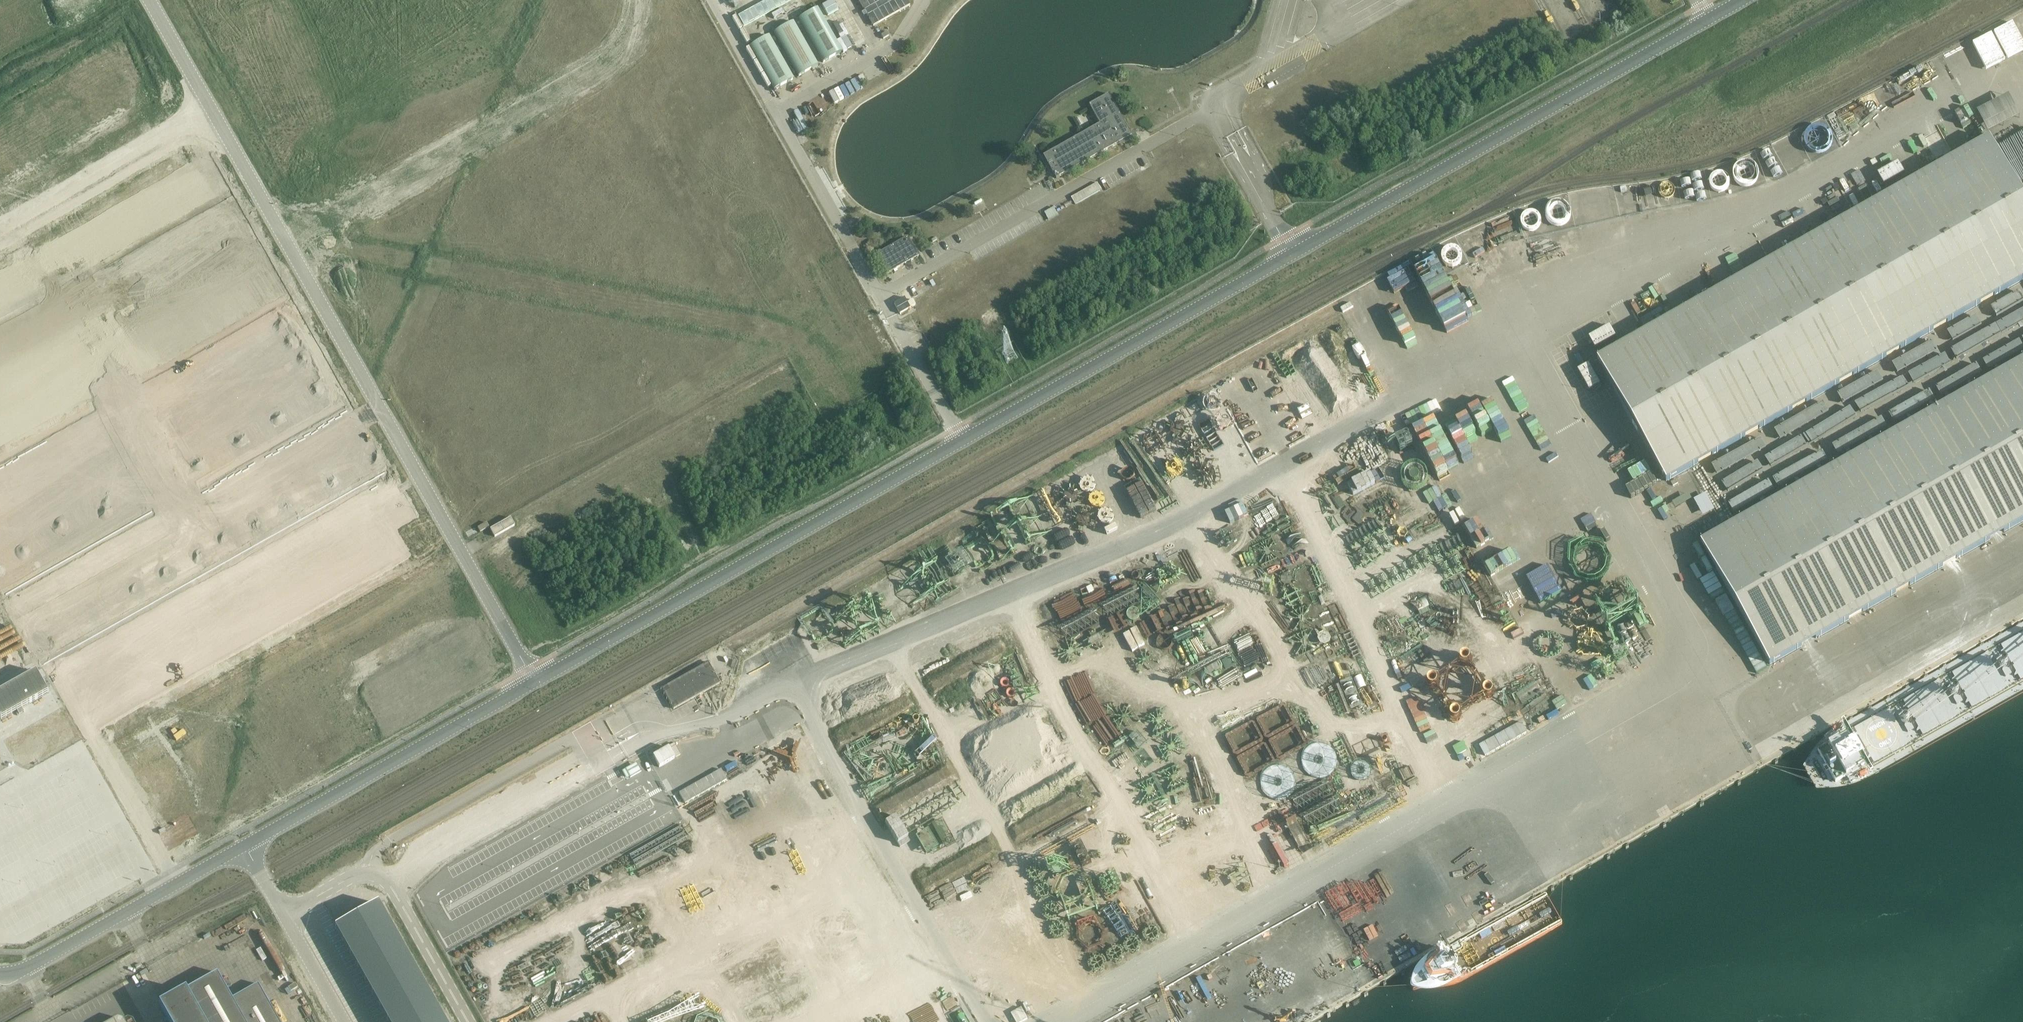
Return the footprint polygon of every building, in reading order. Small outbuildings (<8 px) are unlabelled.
[(844,49),(863,40),(844,0),(833,0),(822,6),(844,49)] [(910,5),(907,0),(858,0),(863,8),(866,14),(873,26),(910,5)] [(840,52),(816,11),(800,20),(824,61),(840,52)] [(1994,55),(2022,41),(2022,11),(2001,22),(2008,36),(1990,45),(1994,55)] [(798,76),(818,65),(793,22),(773,33),(798,76)] [(774,90),(793,79),(769,36),(749,46),(774,90)] [(851,90),(860,86),(855,75),(846,80),(851,90)] [(1055,177),(1131,134),(1108,92),(1088,103),(1099,123),(1042,155),(1055,177)] [(798,115),(791,117),(795,128),(801,126),(798,115)] [(1666,481),(2022,280),(2022,199),(1989,138),(1597,359),(1666,481)] [(1097,183),(1071,198),(1075,205),(1101,190),(1097,183)] [(1044,215),(1054,213),(1051,204),(1042,207),(1044,215)] [(1671,232),(1673,237),(1684,233),(1682,227),(1671,232)] [(886,275),(918,256),(906,237),(874,255),(886,275)] [(904,297),(894,303),(900,314),(910,308),(904,297)] [(1769,665),(2022,521),(2022,360),(1700,543),(1769,665)] [(1335,388),(1366,464),(1376,460),(1361,422),(1360,423),(1344,384),(1335,388)] [(1255,422),(1261,424),(1264,415),(1257,413),(1255,422)] [(1156,423),(1151,426),(1154,433),(1160,430),(1156,423)] [(1187,432),(1193,440),(1200,434),(1194,427),(1187,432)] [(1136,436),(1126,462),(1129,463),(1131,458),(1142,462),(1137,475),(1170,488),(1174,478),(1171,477),(1173,470),(1165,467),(1165,465),(1162,463),(1160,469),(1153,467),(1157,457),(1143,452),(1147,440),(1136,436)] [(1207,447),(1200,445),(1199,454),(1206,455),(1207,447)] [(1276,449),(1272,457),(1280,460),(1283,452),(1276,449)] [(1213,463),(1207,468),(1212,474),(1218,470),(1213,463)] [(1290,477),(1292,468),(1285,466),(1282,475),(1290,477)] [(1067,477),(1074,473),(1071,467),(1064,471),(1067,477)] [(1221,491),(1227,488),(1223,480),(1217,483),(1221,491)] [(1298,494),(1303,487),(1296,483),(1291,490),(1298,494)] [(1226,502),(1232,509),(1238,504),(1233,497),(1226,502)] [(1308,502),(1302,503),(1303,512),(1310,510),(1308,502)] [(1243,516),(1236,519),(1241,526),(1247,523),(1243,516)] [(494,537),(512,527),(514,526),(510,518),(490,529),(494,537)] [(489,527),(486,523),(477,528),(480,532),(489,527)] [(1250,543),(1257,540),(1253,532),(1246,535),(1250,543)] [(417,548),(425,543),(420,536),(413,541),(417,548)] [(1256,554),(1262,561),(1268,556),(1263,549),(1256,554)] [(925,566),(932,564),(930,558),(923,560),(925,566)] [(916,563),(908,568),(912,576),(920,571),(916,563)] [(1268,567),(1267,576),(1275,578),(1276,569),(1268,567)] [(1358,575),(1372,581),(1370,587),(1379,590),(1385,575),(1362,567),(1358,575)] [(1342,579),(1350,581),(1352,573),(1345,571),(1342,579)] [(1287,589),(1280,584),(1275,591),(1282,596),(1287,589)] [(1360,598),(1362,589),(1355,588),(1353,596),(1360,598)] [(902,594),(895,598),(902,610),(909,607),(902,594)] [(1240,659),(1252,681),(1273,670),(1271,666),(1280,661),(1274,649),(1268,653),(1253,625),(1257,622),(1247,603),(1234,610),(1227,595),(1206,606),(1213,620),(1206,624),(1228,666),(1240,659)] [(1092,615),(1104,612),(1100,597),(1088,600),(1092,615)] [(1286,605),(1291,613),(1297,609),(1293,601),(1286,605)] [(1369,616),(1373,609),(1367,605),(1362,612),(1369,616)] [(1069,607),(1057,613),(1071,641),(1083,635),(1069,607)] [(1077,616),(1085,633),(1097,627),(1089,610),(1077,616)] [(1193,612),(1184,617),(1241,721),(1251,716),(1193,612)] [(1304,619),(1296,622),(1300,630),(1308,627),(1304,619)] [(1732,632),(1725,637),(1731,644),(1737,639),(1732,632)] [(1216,690),(1212,692),(1190,642),(1181,646),(1208,707),(1213,705),(1214,709),(1219,708),(1221,712),(1226,710),(1222,702),(1221,702),(1216,690)] [(1124,645),(1116,650),(1122,661),(1131,656),(1124,645)] [(1702,651),(1705,658),(1711,654),(1708,648),(1702,651)] [(1746,650),(1738,655),(1745,667),(1754,662),(1746,650)] [(1720,664),(1726,661),(1722,653),(1716,656),(1720,664)] [(1319,664),(1327,663),(1326,654),(1317,655),(1319,664)] [(1407,660),(1398,654),(1393,663),(1402,669),(1407,660)] [(1088,664),(1096,682),(1104,679),(1096,661),(1088,664)] [(714,686),(706,671),(672,690),(680,705),(714,686)] [(48,693),(36,672),(0,692),(0,718),(1,720),(48,693)] [(1698,673),(1692,675),(1696,685),(1701,684),(1698,673)] [(957,687),(965,702),(976,696),(968,681),(957,687)] [(1257,687),(1247,692),(1253,706),(1254,705),(1261,720),(1270,716),(1257,687)] [(1462,690),(1455,694),(1459,702),(1467,698),(1462,690)] [(993,719),(1001,715),(997,708),(989,711),(993,719)] [(996,719),(1053,828),(1063,823),(1006,713),(996,719)] [(1019,727),(1053,798),(1063,794),(1028,723),(1019,727)] [(1367,724),(1358,724),(1358,733),(1366,734),(1367,724)] [(1479,736),(1486,734),(1484,725),(1476,727),(1479,736)] [(990,730),(984,733),(1043,845),(1054,839),(1039,810),(1037,810),(1009,758),(1012,756),(1006,746),(999,731),(993,734),(990,730)] [(1379,743),(1370,740),(1367,749),(1376,752),(1379,743)] [(978,756),(1000,800),(1010,796),(988,751),(978,756)] [(588,755),(582,757),(588,772),(600,768),(598,763),(592,765),(588,755)] [(930,760),(989,869),(998,864),(940,755),(930,760)] [(661,767),(669,763),(666,759),(659,763),(661,767)] [(1742,767),(1739,759),(1715,768),(1718,776),(1742,767)] [(908,762),(896,768),(962,887),(973,881),(908,762)] [(689,779),(710,828),(720,824),(698,775),(689,779)] [(1388,785),(1396,784),(1395,777),(1387,778),(1388,785)] [(699,836),(709,831),(678,778),(669,783),(699,836)] [(639,780),(633,785),(637,789),(642,784),(639,780)] [(685,850),(695,845),(663,780),(653,785),(685,850)] [(901,797),(909,794),(905,786),(882,796),(886,806),(897,801),(894,793),(899,791),(901,797)] [(1131,786),(1120,790),(1125,804),(1136,800),(1131,786)] [(594,824),(624,890),(638,884),(641,887),(645,883),(637,864),(629,863),(624,867),(608,833),(611,836),(617,833),(627,834),(634,831),(635,824),(632,818),(643,816),(647,821),(646,814),(632,812),(638,806),(641,809),(639,797),(620,800),(629,819),(614,826),(601,825),(605,821),(601,813),(600,823),(598,822),(594,824)] [(664,851),(674,847),(655,798),(645,802),(664,851)] [(570,804),(562,809),(573,828),(581,824),(570,804)] [(585,824),(575,829),(632,941),(645,935),(631,906),(625,909),(623,904),(625,903),(585,824)] [(569,825),(558,830),(612,941),(623,935),(569,825)] [(1593,850),(1598,848),(1597,847),(1601,844),(1597,837),(1588,841),(1593,850)] [(539,871),(558,863),(550,842),(537,848),(539,853),(533,856),(539,871)] [(723,854),(713,858),(718,871),(728,867),(723,854)] [(1432,858),(1422,864),(1426,870),(1436,865),(1432,858)] [(508,886),(552,971),(563,965),(509,861),(505,863),(515,882),(508,886)] [(689,869),(685,872),(692,880),(696,877),(689,869)] [(471,873),(462,877),(469,889),(477,884),(471,873)] [(703,879),(706,890),(716,887),(713,876),(703,879)] [(483,893),(474,898),(499,945),(509,940),(487,899),(491,897),(484,883),(479,886),(483,893)] [(694,895),(702,890),(697,883),(689,888),(694,895)] [(335,929),(388,1021),(448,1021),(381,903),(335,929)] [(1283,917),(1276,922),(1281,930),(1288,924),(1283,917)] [(661,1021),(675,1021),(652,975),(657,972),(681,1021),(693,1021),(662,958),(664,957),(663,955),(656,958),(648,943),(640,947),(644,954),(631,961),(661,1021)] [(677,955),(667,961),(701,1021),(714,1021),(677,955)] [(159,1006),(168,1021),(279,1021),(258,984),(232,999),(217,973),(159,1006)] [(932,992),(926,995),(920,983),(915,985),(917,990),(915,991),(929,1021),(945,1021),(932,992)]
